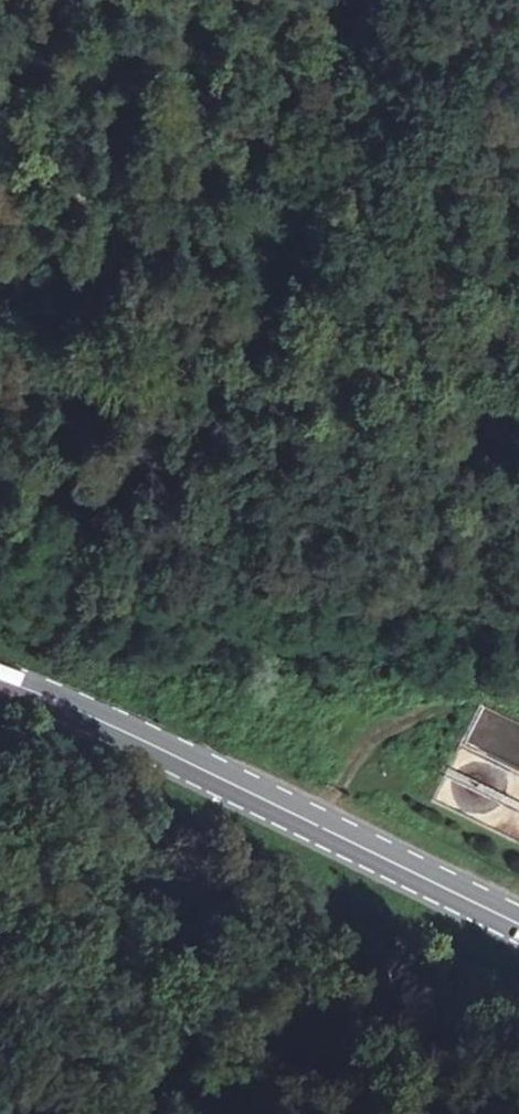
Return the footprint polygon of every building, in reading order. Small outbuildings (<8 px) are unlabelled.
[(494,752),(509,718),(482,707),(468,741),(494,752)]
